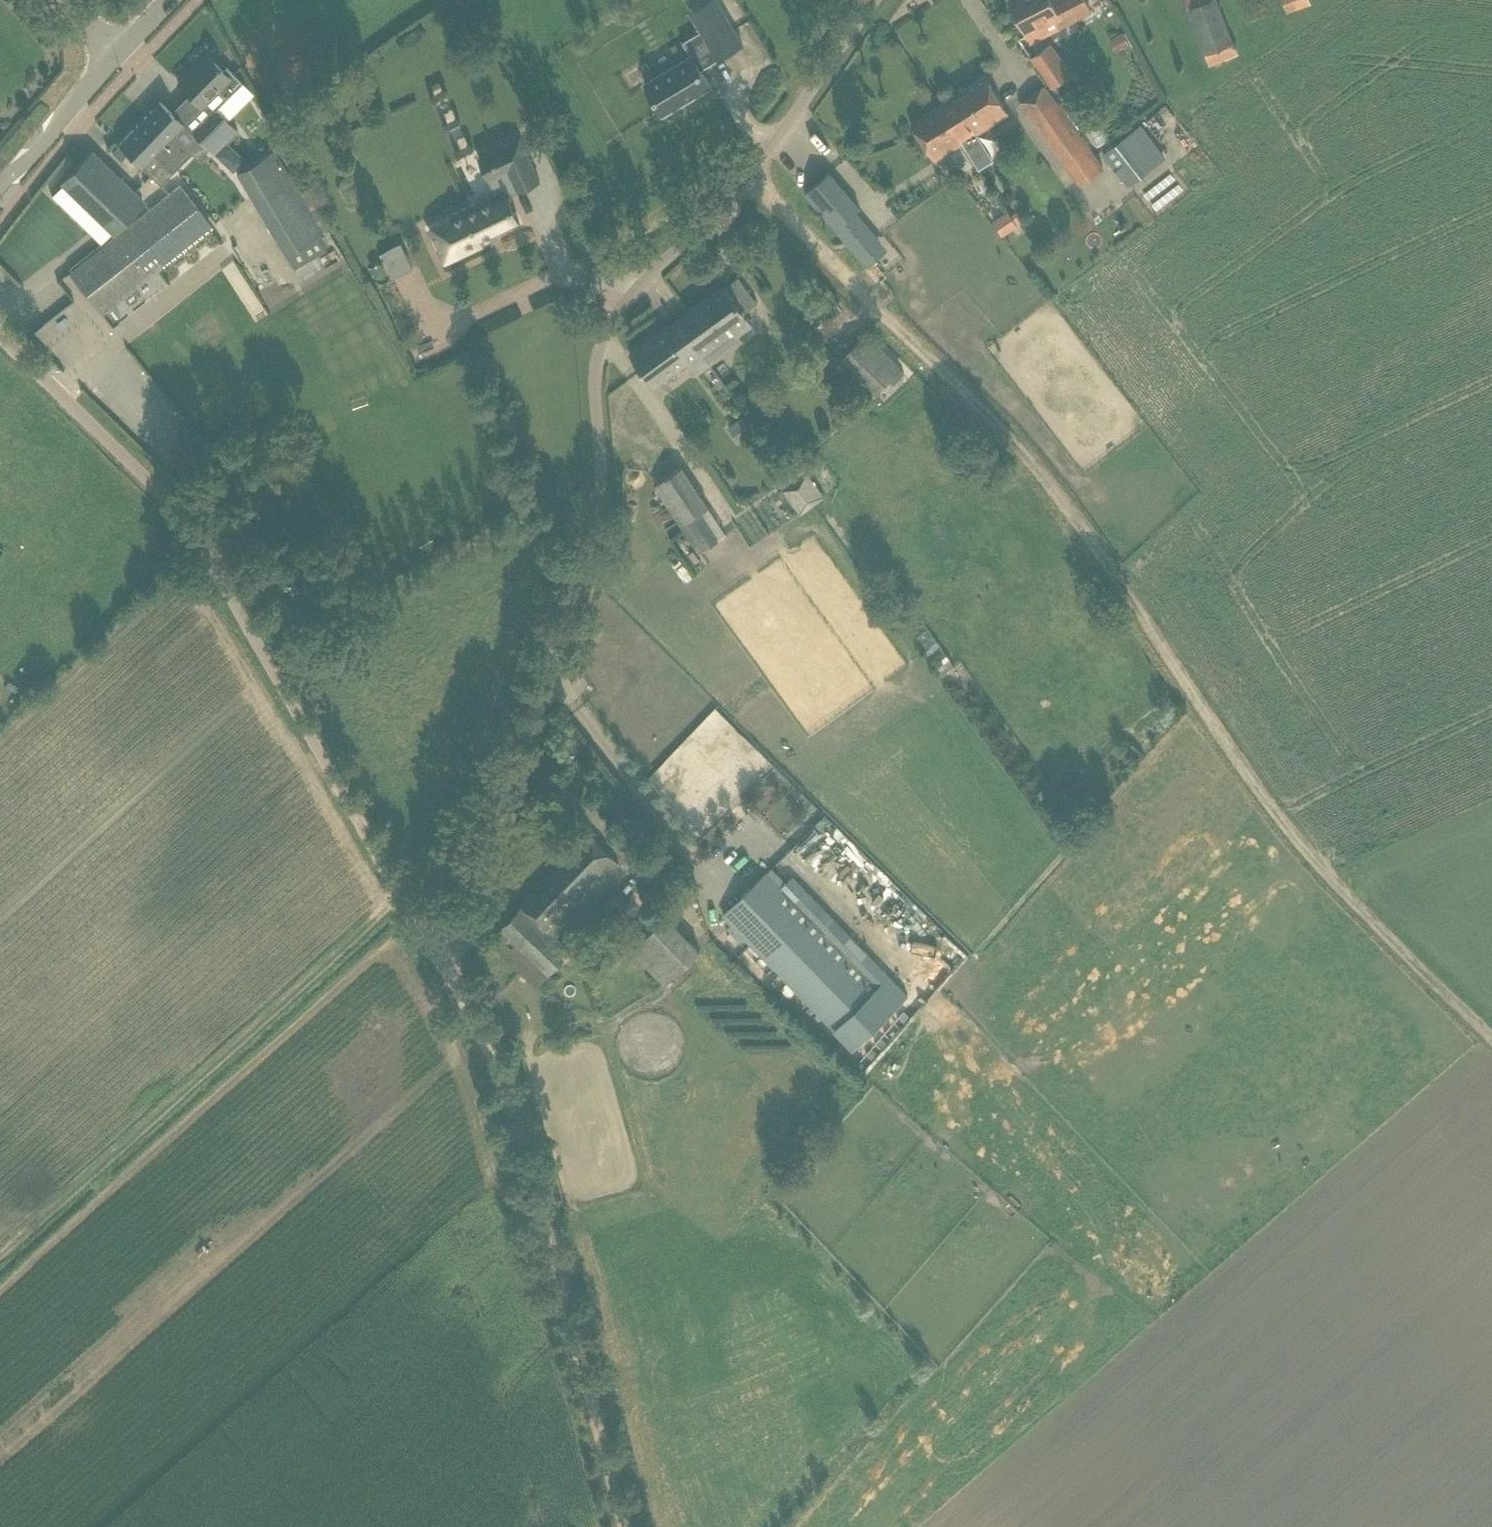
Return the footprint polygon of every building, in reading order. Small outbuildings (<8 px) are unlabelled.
[(1018,17),(1027,34),(1075,10),(1078,16),(1091,9),(1088,3),(1086,0),(1009,0),(1018,17)] [(1219,0),(1201,0),(1186,6),(1203,52),(1234,41),(1219,0)] [(692,55),(645,84),(663,113),(710,85),(700,68),(717,58),(718,59),(743,44),(725,14),(700,30),(711,47),(694,58),(692,55)] [(1122,33),(1110,39),(1116,49),(1128,44),(1122,33)] [(1030,58),(1050,86),(1070,72),(1050,44),(1030,58)] [(178,82),(192,97),(201,105),(217,89),(225,98),(242,82),(226,66),(222,70),(206,54),(178,82)] [(948,99),(940,104),(962,142),(978,168),(994,157),(978,132),(1007,114),(996,96),(985,79),(950,101),(948,99)] [(1104,168),(1047,88),(1045,86),(1020,103),(1075,180),(1079,187),(1104,168)] [(1060,96),(1062,99),(1062,98),(1065,103),(1072,99),(1067,91),(1060,95),(1060,96)] [(127,152),(160,184),(185,158),(166,140),(182,123),(159,101),(118,144),(127,152)] [(940,104),(910,122),(921,139),(934,160),(962,142),(940,104)] [(212,106),(200,119),(225,143),(237,131),(212,106)] [(225,143),(200,119),(189,129),(215,154),(225,143)] [(1128,187),(1164,159),(1137,126),(1102,153),(1128,187)] [(520,221),(505,190),(517,184),(510,169),(529,160),(530,161),(531,161),(520,137),(489,152),(489,153),(491,152),(495,160),(493,161),(495,166),(497,165),(500,172),(488,178),(495,193),(450,214),(452,218),(429,228),(445,261),(487,241),(485,238),(520,221)] [(283,142),(276,145),(289,169),(296,166),(283,142)] [(118,144),(111,151),(120,159),(127,152),(118,144)] [(236,173),(284,254),(321,232),(273,151),(236,173)] [(61,183),(76,197),(113,234),(143,203),(92,152),(61,183)] [(522,168),(527,182),(540,178),(535,164),(522,168)] [(828,172),(805,193),(867,266),(880,256),(883,253),(851,216),(860,208),(829,172),(828,172)] [(69,272),(101,313),(117,301),(211,227),(191,199),(180,185),(84,260),(69,272)] [(1007,212),(993,221),(1002,235),(1016,226),(1007,212)] [(381,251),(393,277),(413,267),(401,242),(381,251)] [(724,284),(677,318),(709,363),(741,341),(736,335),(752,323),(744,311),(756,303),(738,277),(725,286),(724,284)] [(828,310),(833,316),(841,310),(836,303),(828,310)] [(709,363),(677,318),(629,352),(654,386),(670,374),(688,361),(696,372),(709,363)] [(843,356),(878,391),(901,367),(866,333),(843,356)] [(718,538),(700,512),(708,506),(681,466),(655,484),(700,550),(718,538)] [(825,496),(807,471),(794,480),(812,505),(825,496)] [(812,505),(794,480),(782,489),(800,514),(812,505)] [(488,940),(537,986),(571,951),(555,936),(578,912),(575,908),(619,863),(589,835),(488,940)] [(907,994),(793,877),(781,888),(766,873),(724,914),(732,923),(727,928),(741,942),(747,939),(853,1048),(907,994)] [(591,909),(604,922),(625,901),(612,888),(591,909)] [(632,949),(665,984),(700,950),(666,916),(632,949)]
